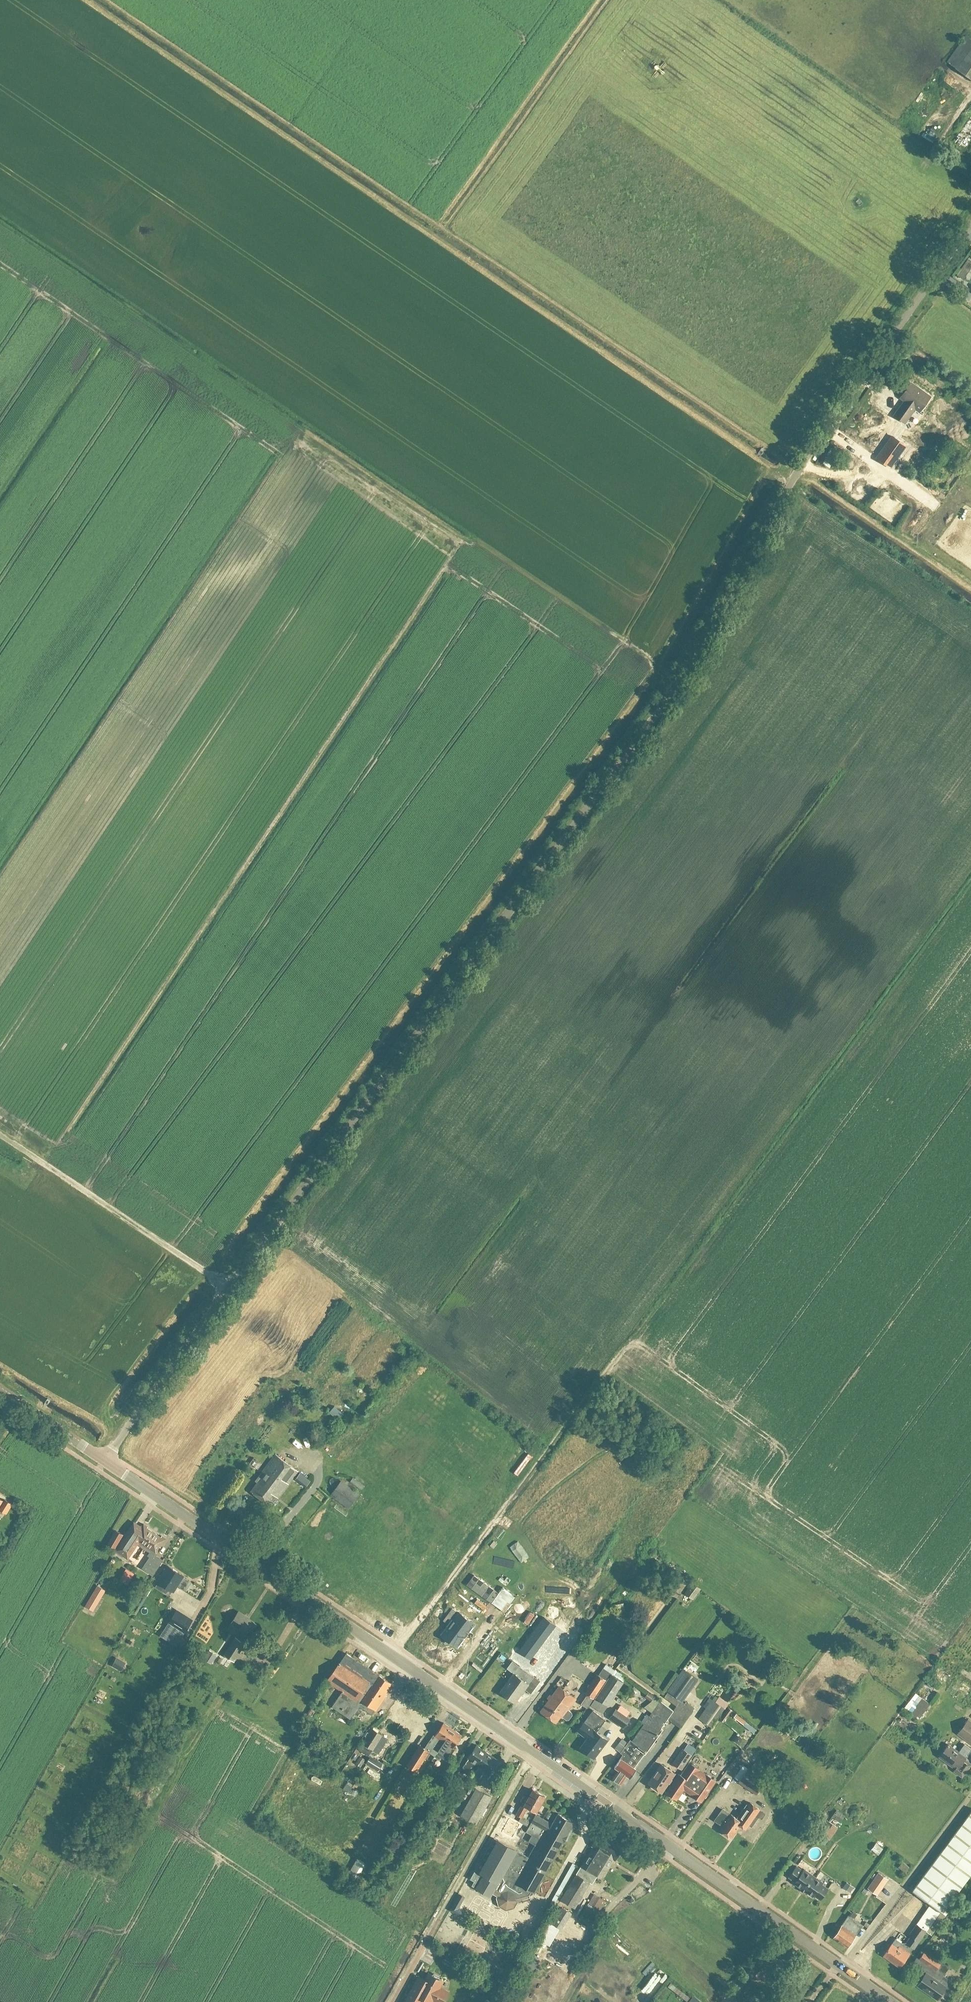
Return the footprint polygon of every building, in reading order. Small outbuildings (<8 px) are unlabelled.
[(952,59),(970,74),(970,36),(970,35),(952,59)] [(959,142),(968,134),(965,130),(956,139),(959,142)] [(965,147),(970,140),(970,135),(969,133),(960,143),(965,147)] [(894,415),(905,423),(915,408),(920,411),(930,396),(911,382),(900,397),(905,401),(894,415)] [(893,436),(877,458),(890,467),(906,445),(893,436)] [(251,1491),(258,1497),(266,1503),(273,1494),(278,1498),(298,1471),(276,1454),(255,1481),(257,1482),(251,1491)] [(457,1467),(462,1461),(457,1457),(452,1464),(457,1467)] [(349,1508),(359,1494),(341,1481),(330,1495),(349,1508)] [(11,1504),(4,1499),(3,1501),(0,1499),(0,1509),(6,1513),(11,1504)] [(145,1548),(154,1532),(147,1527),(148,1526),(144,1524),(138,1532),(139,1533),(135,1539),(127,1533),(116,1550),(127,1557),(136,1543),(145,1548)] [(114,1548),(122,1534),(116,1531),(108,1544),(114,1548)] [(160,1547),(166,1539),(162,1536),(161,1537),(154,1532),(145,1548),(150,1552),(148,1555),(150,1556),(142,1568),(153,1575),(163,1560),(154,1554),(159,1546),(160,1547)] [(183,1577),(183,1576),(168,1566),(157,1582),(173,1592),(177,1586),(182,1589),(188,1580),(183,1577)] [(699,1589),(692,1584),(685,1593),(693,1598),(699,1589)] [(91,1609),(103,1589),(98,1585),(85,1606),(91,1609)] [(624,1602),(616,1604),(618,1613),(626,1611),(624,1602)] [(460,1610),(444,1632),(459,1643),(475,1621),(460,1610)] [(249,1635),(256,1624),(244,1616),(245,1615),(238,1611),(231,1623),(249,1635)] [(169,1623),(182,1631),(189,1621),(175,1613),(169,1623)] [(544,1617),(532,1634),(543,1642),(555,1625),(544,1617)] [(234,1662),(245,1644),(235,1637),(223,1655),(234,1662)] [(530,1659),(536,1652),(525,1643),(519,1651),(530,1659)] [(350,1719),(354,1713),(355,1712),(358,1714),(361,1710),(358,1709),(360,1706),(371,1714),(374,1709),(375,1710),(389,1691),(387,1689),(391,1683),(378,1675),(378,1676),(375,1674),(376,1673),(373,1671),(372,1672),(375,1673),(369,1682),(346,1666),(352,1657),(346,1653),(339,1663),(339,1662),(327,1680),(342,1691),(332,1706),(350,1719)] [(515,1702),(528,1684),(534,1676),(520,1665),(514,1673),(500,1692),(515,1702)] [(597,1674),(585,1692),(593,1698),(605,1680),(597,1674)] [(612,1675),(591,1705),(602,1713),(624,1683),(612,1675)] [(677,1680),(669,1692),(683,1702),(691,1690),(677,1680)] [(575,1699),(564,1690),(559,1687),(541,1711),(555,1722),(560,1715),(566,1720),(569,1719),(572,1715),(572,1712),(567,1709),(575,1699)] [(667,1693),(665,1696),(677,1705),(668,1718),(681,1726),(692,1710),(667,1693)] [(931,1704),(923,1698),(915,1693),(904,1708),(911,1713),(919,1719),(931,1704)] [(692,1710),(698,1706),(694,1700),(688,1704),(692,1710)] [(725,1709),(712,1700),(698,1719),(711,1728),(725,1709)] [(674,1710),(661,1701),(660,1701),(632,1741),(630,1740),(621,1753),(623,1754),(615,1766),(618,1769),(618,1770),(617,1770),(612,1778),(620,1784),(626,1777),(625,1776),(626,1775),(630,1777),(636,1769),(626,1762),(629,1758),(638,1746),(645,1750),(674,1710)] [(622,1703),(618,1709),(630,1717),(634,1712),(622,1703)] [(630,1719),(616,1709),(609,1718),(623,1728),(630,1719)] [(578,1731),(588,1738),(580,1748),(593,1758),(607,1739),(597,1732),(605,1720),(593,1710),(584,1723),(581,1723),(578,1727),(578,1730),(578,1731)] [(970,1743),(970,1722),(968,1720),(958,1733),(970,1743)] [(429,1752),(435,1756),(438,1750),(452,1729),(443,1723),(435,1736),(433,1739),(432,1738),(425,1749),(420,1745),(407,1764),(416,1771),(429,1752)] [(366,1736),(362,1743),(364,1744),(360,1750),(368,1756),(372,1749),(373,1750),(382,1736),(382,1735),(371,1728),(371,1729),(368,1733),(367,1732),(365,1736),(366,1736)] [(453,1748),(462,1735),(452,1729),(438,1750),(435,1756),(439,1759),(441,1756),(447,1760),(453,1751),(451,1750),(452,1748),(453,1748)] [(338,1762),(345,1749),(336,1744),(329,1757),(338,1762)] [(970,1765),(970,1764),(964,1759),(966,1757),(948,1744),(939,1756),(955,1768),(954,1771),(962,1777),(970,1765)] [(475,1763),(478,1765),(487,1753),(476,1745),(468,1758),(469,1758),(463,1767),(469,1771),(475,1763)] [(681,1770),(692,1755),(683,1749),(672,1763),(681,1770)] [(497,1760),(487,1753),(478,1765),(479,1766),(473,1774),(479,1778),(485,1770),(489,1772),(497,1760)] [(361,1767),(365,1759),(360,1756),(355,1764),(361,1767)] [(383,1763),(371,1756),(366,1763),(378,1771),(383,1763)] [(441,1774),(448,1778),(457,1764),(450,1760),(441,1774)] [(679,1774),(675,1780),(666,1792),(677,1800),(685,1788),(692,1793),(691,1795),(702,1802),(716,1781),(705,1774),(705,1775),(699,1771),(700,1770),(698,1769),(698,1766),(696,1765),(694,1764),(692,1764),(689,1762),(681,1775),(679,1774)] [(675,1773),(661,1764),(649,1783),(648,1783),(662,1792),(674,1773),(674,1774),(675,1773)] [(735,1765),(729,1770),(733,1775),(739,1769),(735,1765)] [(749,1767),(739,1782),(756,1794),(766,1780),(749,1767)] [(646,1786),(652,1774),(647,1771),(640,1783),(646,1786)] [(457,1800),(467,1783),(452,1775),(443,1792),(457,1800)] [(469,1794),(473,1787),(468,1784),(465,1792),(469,1794)] [(407,1789),(403,1796),(410,1799),(414,1792),(407,1789)] [(476,1789),(461,1815),(477,1824),(483,1813),(492,1797),(476,1789)] [(521,1817),(522,1816),(527,1806),(536,1811),(545,1796),(533,1790),(529,1797),(527,1796),(517,1814),(521,1817)] [(742,1822),(740,1825),(746,1829),(749,1825),(752,1827),(759,1817),(756,1815),(760,1809),(750,1802),(749,1805),(747,1803),(737,1818),(742,1822)] [(913,1890),(912,1890),(932,1905),(942,1912),(970,1874),(970,1812),(913,1890)] [(529,1857),(493,1838),(471,1879),(474,1881),(473,1885),(476,1888),(481,1893),(485,1893),(490,1896),(492,1893),(498,1897),(498,1898),(499,1905),(507,1908),(512,1907),(516,1901),(516,1897),(534,1893),(574,1822),(558,1813),(552,1824),(535,1814),(530,1821),(522,1816),(521,1817),(519,1821),(529,1827),(526,1832),(539,1839),(529,1857)] [(731,1838),(740,1825),(742,1822),(737,1818),(734,1816),(731,1814),(720,1830),(731,1838)] [(818,1831),(830,1839),(838,1827),(826,1819),(818,1831)] [(615,1860),(622,1849),(599,1834),(592,1845),(593,1846),(561,1900),(574,1908),(591,1881),(593,1882),(597,1875),(601,1878),(613,1859),(615,1860)] [(872,1848),(879,1853),(883,1848),(877,1842),(872,1848)] [(363,1857),(356,1863),(363,1871),(370,1866),(363,1857)] [(905,1872),(909,1867),(902,1862),(898,1867),(905,1872)] [(821,1884),(822,1882),(804,1869),(803,1871),(797,1866),(789,1877),(796,1881),(795,1883),(813,1896),(814,1894),(820,1899),(828,1889),(821,1884)] [(871,1884),(880,1890),(888,1878),(879,1872),(871,1884)] [(594,1921),(605,1901),(606,1901),(593,1894),(582,1914),(594,1921)] [(459,1908),(453,1905),(449,1911),(466,1920),(470,1914),(459,1908)] [(907,1943),(908,1944),(904,1949),(900,1945),(902,1943),(895,1939),(892,1944),(892,1943),(883,1955),(900,1967),(910,1953),(913,1948),(914,1948),(926,1931),(931,1935),(946,1915),(943,1913),(942,1912),(932,1905),(910,1936),(912,1937),(907,1943)] [(562,1929),(572,1913),(562,1907),(552,1924),(562,1929)] [(847,1947),(862,1925),(848,1916),(834,1937),(847,1947)] [(926,1949),(925,1951),(919,1959),(935,1971),(941,1963),(932,1956),(933,1954),(926,1949)] [(926,1972),(917,1985),(937,1999),(947,1985),(947,1984),(950,1980),(943,1975),(939,1981),(926,1972)] [(429,1973),(425,1980),(419,1977),(405,2001),(421,2001),(423,1999),(429,2001),(431,2001),(432,1999),(437,2001),(443,2001),(448,1992),(439,1987),(442,1981),(439,1979),(439,1977),(434,1974),(432,1975),(429,1973)]
